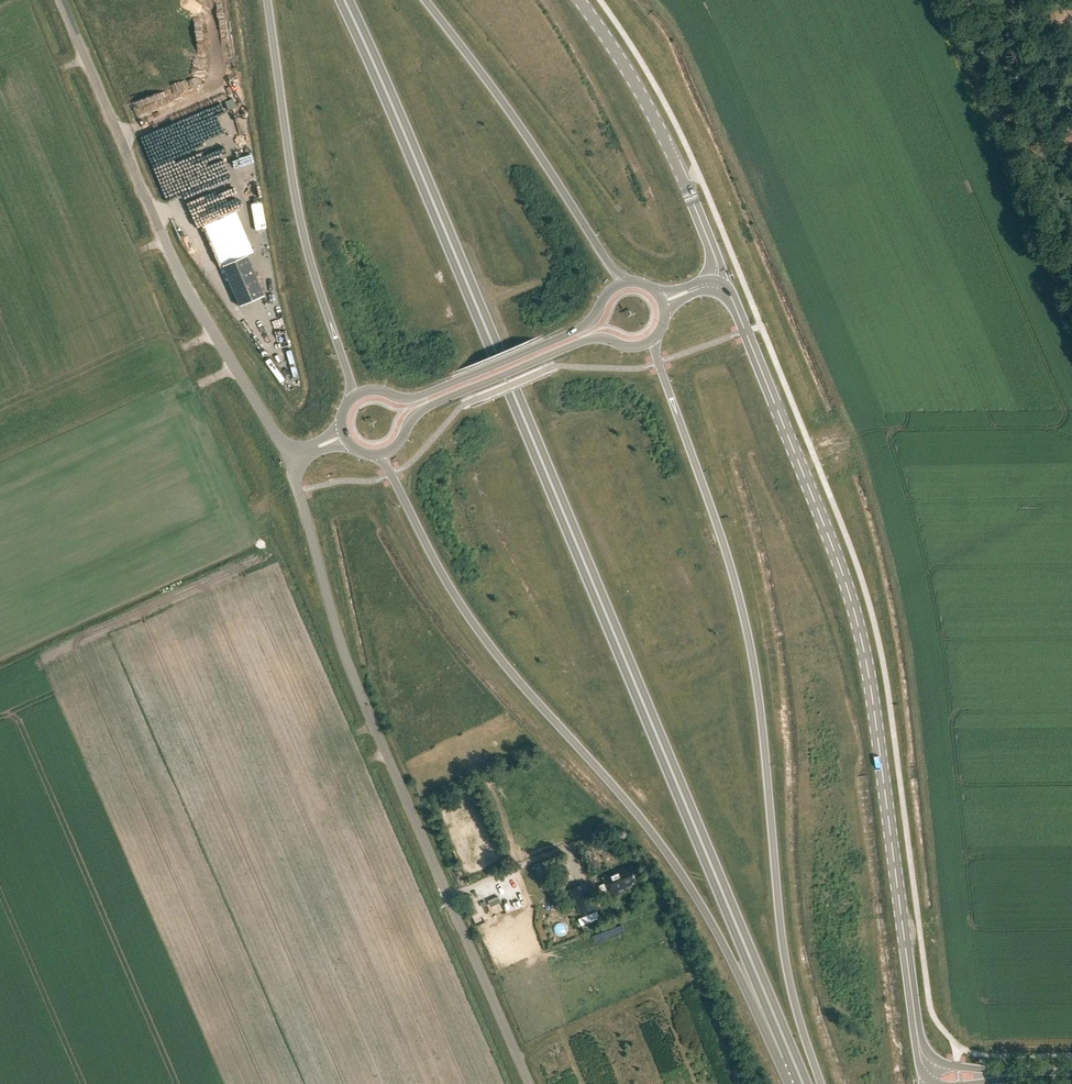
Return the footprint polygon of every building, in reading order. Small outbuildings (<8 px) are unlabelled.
[(313,212),(302,216),(309,235),(320,231),(313,212)] [(247,256),(222,267),(239,307),(264,297),(247,256)] [(565,855),(545,863),(548,871),(568,863),(565,855)] [(602,874),(612,895),(634,885),(633,882),(636,880),(628,863),(602,874)] [(569,889),(580,914),(598,907),(586,881),(569,889)]
